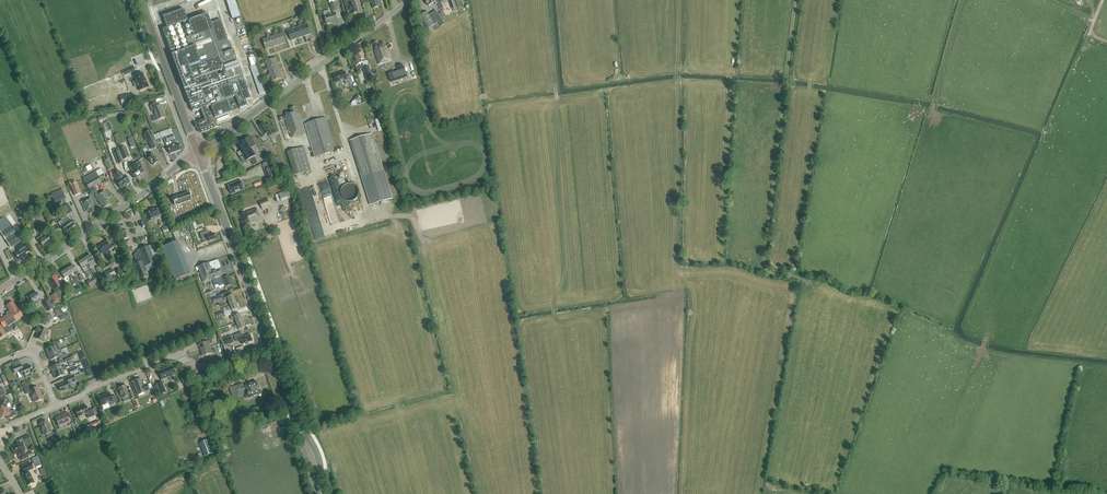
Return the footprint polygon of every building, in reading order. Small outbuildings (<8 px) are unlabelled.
[(235,0),(227,0),(233,19),(241,16),(235,0)] [(355,4),(354,0),(350,0),(349,0),(344,2),(346,8),(348,12),(351,11),(352,15),(358,13),(355,3),(355,4)] [(371,2),(372,2),(373,8),(379,6),(378,0),(370,0),(371,2)] [(436,0),(437,1),(436,2),(437,4),(440,9),(443,7),(440,3),(444,0),(436,0)] [(330,4),(332,12),(338,10),(336,2),(330,4)] [(163,30),(182,83),(183,83),(185,90),(187,95),(191,106),(193,111),(200,108),(205,119),(194,123),(196,128),(197,128),(199,132),(201,133),(218,126),(215,120),(214,120),(211,112),(209,113),(207,107),(211,106),(216,118),(233,112),(231,105),(235,103),(233,97),(229,99),(228,99),(233,97),(233,98),(236,96),(240,109),(248,106),(246,100),(251,99),(244,79),(234,50),(231,41),(229,41),(222,20),(212,23),(211,20),(207,14),(190,20),(191,21),(189,22),(185,9),(164,16),(168,28),(163,30)] [(436,10),(429,14),(427,11),(420,15),(429,31),(440,24),(441,26),(444,23),(442,19),(446,17),(442,12),(439,14),(436,10)] [(331,23),(338,21),(335,13),(324,16),(326,24),(331,22),(331,23)] [(305,24),(301,26),(305,36),(311,34),(307,24),(308,24),(306,20),(304,21),(305,24)] [(299,26),(295,28),(298,38),(305,36),(301,26),(300,22),(298,23),(299,26)] [(293,24),(292,25),(291,25),(292,29),(287,31),(291,41),(298,38),(295,28),(293,24)] [(280,45),(286,42),(282,32),(283,32),(281,28),(279,29),(280,33),(276,35),(280,45)] [(270,37),(273,47),(280,45),(276,35),(276,34),(277,33),(276,30),(273,32),(274,35),(270,37)] [(273,47),(270,37),(268,33),(266,34),(267,38),(262,39),(266,49),(273,47)] [(379,64),(391,60),(386,46),(385,46),(384,42),(379,44),(378,42),(373,44),(376,51),(374,51),(379,64)] [(351,59),(357,66),(356,67),(358,71),(362,68),(360,64),(362,62),(360,59),(362,58),(359,54),(351,59)] [(267,67),(277,64),(275,58),(265,61),(261,62),(262,64),(266,63),(267,67)] [(277,64),(267,67),(264,68),(264,71),(268,69),(270,74),(280,70),(277,64)] [(388,72),(391,82),(407,77),(404,67),(402,64),(397,66),(398,69),(388,72)] [(367,82),(373,81),(369,66),(363,67),(367,82)] [(280,70),(270,74),(266,75),(267,77),(270,76),(272,81),(282,77),(280,70)] [(338,73),(333,75),(336,82),(344,80),(346,84),(353,82),(350,75),(346,77),(345,72),(338,74),(338,73)] [(135,81),(139,91),(149,87),(146,81),(145,81),(142,73),(134,76),(136,81),(135,81)] [(126,80),(121,81),(123,90),(129,88),(126,80)] [(135,102),(133,93),(120,97),(122,105),(135,102)] [(157,120),(165,117),(164,113),(165,113),(161,105),(158,106),(157,103),(150,106),(152,112),(154,111),(157,120)] [(291,137),(305,133),(299,113),(297,113),(295,107),(290,109),(291,111),(285,113),(286,116),(279,118),(280,121),(286,119),(286,121),(291,137)] [(326,117),(305,124),(315,157),(337,150),(326,117)] [(272,134),(270,131),(273,129),(270,124),(266,126),(264,123),(259,126),(265,134),(267,133),(272,140),(273,143),(276,142),(275,138),(276,137),(273,133),(272,134)] [(166,145),(167,146),(170,154),(181,150),(178,143),(176,144),(171,129),(154,135),(159,149),(162,147),(160,143),(161,141),(160,139),(163,138),(166,145)] [(150,130),(144,133),(152,149),(158,146),(150,130)] [(370,206),(393,199),(372,133),(350,141),(370,206)] [(252,149),(257,146),(250,136),(236,144),(235,145),(239,151),(237,152),(243,163),(246,161),(247,162),(251,160),(254,165),(257,163),(258,163),(254,156),(255,156),(252,149)] [(118,149),(123,160),(130,157),(125,146),(118,149)] [(294,175),(311,170),(304,146),(287,152),(294,175)] [(113,153),(118,164),(123,162),(118,150),(118,151),(117,148),(113,150),(114,153),(113,153)] [(153,165),(158,162),(156,159),(157,159),(155,156),(154,156),(153,153),(152,154),(150,150),(147,151),(145,148),(142,151),(148,159),(147,159),(148,161),(150,160),(153,165)] [(103,156),(108,170),(113,168),(107,154),(103,156)] [(284,167),(279,157),(272,160),(277,171),(284,167)] [(140,174),(143,172),(140,168),(142,166),(138,161),(134,164),(130,167),(133,172),(131,173),(134,178),(140,174)] [(275,178),(270,166),(264,168),(269,181),(275,178)] [(119,171),(116,173),(125,185),(129,182),(124,175),(123,176),(119,171)] [(125,185),(116,173),(113,175),(117,180),(116,182),(120,188),(125,185)] [(98,176),(85,183),(89,189),(101,182),(98,176)] [(75,180),(73,181),(69,182),(75,195),(80,193),(75,180)] [(244,189),(241,181),(228,186),(231,194),(244,189)] [(94,187),(89,190),(91,195),(97,192),(94,187)] [(294,188),(277,194),(280,200),(291,196),(291,197),(296,195),(294,188)] [(61,189),(51,194),(55,203),(65,199),(61,189)] [(104,208),(111,205),(107,198),(109,197),(105,190),(95,195),(101,205),(102,205),(104,208)] [(189,193),(172,198),(175,206),(191,200),(189,193)] [(90,213),(95,211),(93,207),(94,207),(90,198),(81,202),(86,212),(89,210),(90,213)] [(268,198),(259,201),(263,210),(271,207),(268,198)] [(73,211),(68,203),(64,206),(69,214),(73,211)] [(162,216),(159,208),(154,210),(154,209),(150,211),(146,213),(149,221),(162,216)] [(250,224),(261,220),(256,209),(246,212),(246,213),(245,214),(245,213),(241,215),(243,220),(241,221),(243,226),(250,223),(250,224)] [(65,232),(74,226),(68,217),(65,219),(64,218),(61,220),(62,221),(58,223),(65,232)] [(324,236),(320,223),(313,225),(317,239),(324,236)] [(171,230),(169,225),(162,228),(164,233),(171,230)] [(17,233),(12,226),(1,233),(11,248),(22,241),(17,233)] [(213,233),(208,235),(206,231),(200,234),(203,243),(208,241),(208,242),(216,239),(213,233)] [(43,247),(50,242),(46,236),(44,238),(42,235),(36,239),(38,242),(39,241),(43,247)] [(108,258),(112,255),(108,249),(110,248),(106,241),(97,247),(102,254),(104,252),(108,258)] [(15,255),(17,258),(15,259),(18,263),(23,260),(22,259),(26,256),(24,254),(28,251),(23,244),(16,248),(18,250),(17,251),(18,253),(15,255)] [(153,245),(149,246),(138,251),(136,253),(135,254),(134,256),(137,263),(134,264),(140,279),(147,276),(145,272),(155,268),(153,263),(159,261),(153,245)] [(190,273),(179,247),(163,253),(174,279),(190,273)] [(85,258),(88,264),(91,262),(93,264),(95,263),(94,260),(90,255),(85,258)] [(88,264),(85,258),(78,262),(81,268),(86,265),(87,268),(89,267),(88,264)] [(229,276),(224,278),(223,275),(224,275),(221,267),(220,266),(221,266),(218,260),(218,259),(198,267),(203,283),(212,279),(215,285),(218,284),(219,286),(224,284),(226,286),(226,287),(232,285),(229,276)] [(67,269),(71,274),(74,272),(76,275),(78,274),(73,265),(67,269)] [(71,274),(67,269),(60,273),(64,279),(69,276),(70,278),(72,277),(71,274)] [(112,269),(104,273),(108,279),(116,275),(112,269)] [(118,275),(111,278),(114,283),(120,280),(118,275)] [(54,290),(61,286),(55,276),(49,280),(54,290)] [(95,277),(86,282),(90,287),(98,282),(95,277)] [(29,301),(31,300),(34,305),(41,301),(40,298),(37,293),(33,295),(32,293),(26,297),(29,301)] [(51,296),(54,303),(59,300),(56,293),(51,296)] [(221,295),(212,299),(214,304),(223,301),(221,295)] [(230,304),(236,301),(233,295),(227,297),(227,296),(223,298),(224,300),(228,299),(230,304)] [(43,304),(48,312),(54,308),(49,300),(43,304)] [(236,301),(230,304),(230,305),(227,307),(228,309),(231,308),(232,310),(238,308),(236,301)] [(10,328),(8,326),(23,316),(17,308),(12,302),(6,306),(10,311),(6,313),(7,315),(0,320),(0,339),(6,334),(10,332),(10,329),(10,328)] [(30,312),(27,314),(32,323),(35,321),(30,312)] [(236,323),(243,321),(240,314),(234,316),(230,317),(231,320),(235,318),(236,323)] [(243,321),(236,323),(237,325),(233,326),(234,329),(238,327),(239,330),(245,327),(243,321)] [(36,326),(34,331),(37,332),(37,334),(36,338),(43,341),(46,335),(47,335),(49,331),(40,327),(40,328),(36,326)] [(243,337),(242,335),(241,333),(234,335),(236,342),(241,341),(242,344),(252,341),(250,335),(243,337)] [(234,342),(231,336),(224,339),(226,345),(234,342)] [(48,355),(61,349),(58,344),(60,343),(59,340),(52,343),(53,346),(46,349),(48,355)] [(200,350),(210,347),(209,344),(212,343),(211,340),(198,344),(200,350)] [(210,347),(200,350),(202,356),(215,352),(214,349),(211,350),(210,347)] [(62,353),(61,349),(48,355),(50,360),(58,357),(60,360),(68,357),(66,354),(63,355),(62,353)] [(60,363),(51,367),(53,373),(66,367),(65,365),(61,367),(60,363)] [(32,375),(31,373),(33,372),(30,365),(22,368),(21,364),(13,368),(15,373),(20,371),(23,376),(28,374),(29,376),(30,376),(31,376),(32,375)] [(171,375),(175,373),(172,366),(165,369),(165,368),(157,371),(161,379),(171,375)] [(67,370),(66,367),(53,373),(55,378),(64,375),(63,371),(67,370)] [(76,367),(69,370),(71,375),(78,372),(76,367)] [(232,373),(226,375),(228,381),(234,379),(232,373)] [(63,391),(73,387),(71,383),(76,380),(74,375),(65,379),(66,382),(60,384),(61,385),(59,386),(61,391),(63,390),(63,391)] [(137,395),(149,390),(146,384),(142,386),(139,379),(132,381),(137,395)] [(31,393),(35,403),(43,399),(38,387),(33,389),(31,382),(23,385),(26,394),(31,393)] [(161,395),(166,392),(162,382),(153,386),(156,392),(159,391),(161,395)] [(242,384),(233,387),(230,388),(233,399),(237,397),(237,398),(244,395),(242,391),(247,389),(248,394),(246,394),(245,396),(246,398),(248,399),(254,397),(262,394),(257,382),(243,387),(242,384)] [(129,399),(130,400),(135,398),(132,391),(127,392),(125,385),(117,388),(121,398),(128,395),(129,399)] [(108,405),(117,402),(114,395),(110,397),(108,392),(104,394),(104,395),(98,397),(101,405),(107,403),(108,405)] [(7,408),(6,406),(9,403),(7,398),(0,401),(0,402),(1,404),(0,404),(0,412),(7,408)] [(136,408),(137,407),(138,410),(141,409),(137,399),(133,401),(136,408)] [(75,409),(78,417),(86,414),(88,418),(95,415),(92,409),(88,411),(86,406),(80,408),(80,407),(75,409)] [(17,415),(15,410),(12,411),(8,411),(7,408),(0,412),(0,417),(1,418),(6,416),(7,419),(17,415)] [(62,415),(55,418),(59,426),(68,423),(69,425),(74,423),(71,416),(68,417),(66,413),(62,415)] [(92,423),(94,428),(103,424),(101,419),(92,423)] [(47,421),(39,424),(44,435),(51,432),(47,421)] [(61,442),(58,436),(52,439),(54,444),(61,442)] [(200,443),(205,456),(213,453),(208,440),(200,443)] [(25,450),(22,443),(11,447),(15,455),(18,453),(21,460),(27,458),(24,451),(25,450)] [(31,463),(22,467),(24,472),(25,472),(26,474),(22,476),(27,486),(34,483),(28,471),(33,468),(31,463)]
